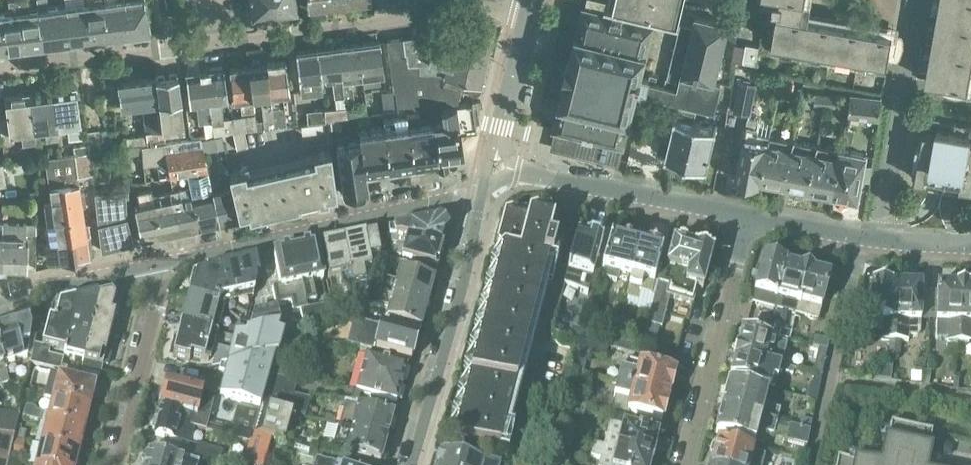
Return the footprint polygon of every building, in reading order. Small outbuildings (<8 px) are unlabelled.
[(11,13),(0,14),(4,48),(24,45),(18,0),(9,1),(11,13)] [(24,45),(43,43),(38,9),(29,11),(27,0),(19,0),(18,0),(24,45)] [(38,9),(43,43),(70,39),(66,6),(48,8),(46,0),(37,0),(38,9)] [(70,39),(90,37),(85,0),(65,0),(66,6),(70,39)] [(90,37),(109,34),(105,0),(85,0),(90,37)] [(109,34),(129,32),(125,0),(105,0),(109,34)] [(129,32),(149,29),(145,0),(125,0),(129,32)] [(251,14),(255,14),(258,15),(262,15),(264,12),(277,11),(276,6),(272,7),(271,0),(250,0),(251,14)] [(277,11),(284,10),(287,12),(291,11),(293,9),(297,8),(296,0),(271,0),(272,7),(276,6),(277,11)] [(309,6),(312,6),(313,8),(324,7),(323,3),(329,2),(329,4),(331,3),(331,0),(308,0),(309,6)] [(560,98),(560,100),(562,100),(556,127),(558,128),(579,133),(623,144),(635,94),(646,96),(647,93),(715,109),(721,82),(716,81),(729,24),(696,15),(694,26),(681,23),(666,85),(656,82),(657,75),(650,74),(649,78),(642,76),(643,73),(640,73),(645,53),(647,54),(648,52),(645,51),(652,26),(655,16),(627,9),(627,7),(599,0),(588,0),(586,8),(585,8),(578,35),(575,34),(575,36),(577,37),(572,59),(568,58),(564,75),(568,76),(562,98),(560,98)] [(682,10),(682,9),(681,9),(683,0),(638,0),(682,10)] [(749,19),(741,67),(942,102),(929,174),(963,180),(970,132),(970,0),(752,0),(749,19)] [(442,38),(440,48),(486,59),(490,39),(479,36),(481,29),(462,25),(461,29),(456,28),(453,40),(442,38)] [(409,63),(480,81),(486,59),(440,48),(440,49),(424,45),(423,34),(404,37),(405,52),(407,52),(409,63)] [(407,109),(431,106),(458,102),(461,88),(478,92),(480,81),(409,63),(407,52),(405,52),(404,37),(387,39),(393,88),(395,88),(395,89),(393,89),(396,110),(406,109),(407,109)] [(358,43),(362,75),(364,87),(385,84),(379,40),(358,43)] [(352,76),(362,75),(358,43),(337,45),(344,96),(344,99),(355,97),(352,76)] [(743,61),(746,46),(736,44),(733,59),(743,61)] [(334,97),(344,96),(337,45),(317,48),(321,79),(332,78),(334,97)] [(321,79),(317,48),(296,51),(301,94),(322,92),(321,79)] [(275,126),(267,62),(260,63),(258,60),(251,61),(250,65),(249,65),(254,97),(260,96),(265,127),(275,126)] [(267,62),(275,126),(286,124),(283,93),(289,92),(285,60),(267,62)] [(235,130),(234,115),(232,115),(232,116),(223,117),(220,100),(228,99),(224,68),(222,68),(222,65),(211,67),(211,69),(205,70),(212,121),(213,124),(214,133),(214,134),(235,130)] [(255,108),(254,97),(249,65),(230,67),(234,99),(240,99),(241,110),(255,108)] [(212,121),(205,70),(186,73),(190,105),(196,104),(198,122),(212,121)] [(148,144),(154,143),(164,142),(166,141),(164,129),(185,126),(178,73),(156,76),(161,115),(144,118),(147,134),(148,144)] [(161,115),(156,76),(118,81),(118,82),(110,83),(112,104),(120,103),(121,110),(131,109),(131,111),(143,110),(144,118),(161,115)] [(756,83),(739,80),(733,110),(750,113),(756,83)] [(778,83),(777,94),(789,95),(790,84),(778,83)] [(82,136),(76,86),(69,87),(69,88),(52,90),(52,89),(52,90),(57,126),(58,126),(67,125),(70,138),(82,136)] [(385,112),(396,110),(393,89),(383,92),(385,112)] [(29,93),(34,129),(44,128),(46,140),(59,138),(58,126),(57,126),(52,90),(46,90),(46,91),(29,93)] [(29,93),(23,93),(23,94),(6,96),(4,96),(7,114),(0,115),(0,124),(1,134),(9,133),(11,133),(21,132),(21,135),(22,135),(23,144),(36,142),(34,129),(29,93)] [(825,105),(826,94),(815,93),(814,104),(825,105)] [(836,106),(837,95),(826,94),(825,105),(836,106)] [(849,115),(879,118),(882,98),(851,94),(849,115)] [(481,100),(480,100),(458,103),(458,102),(431,106),(440,160),(439,160),(439,165),(447,164),(446,154),(463,152),(460,132),(461,132),(476,129),(475,122),(478,121),(476,106),(475,106),(474,102),(479,101),(479,102),(481,102),(481,100)] [(661,103),(648,100),(644,120),(657,123),(661,103)] [(345,105),(347,117),(368,115),(366,102),(345,105)] [(347,117),(345,105),(324,108),(326,120),(327,120),(347,117)] [(666,152),(666,155),(668,155),(706,164),(706,165),(708,165),(709,163),(708,163),(717,127),(717,128),(718,125),(716,125),(695,119),(697,109),(679,105),(677,114),(675,114),(675,116),(669,139),(662,138),(659,150),(666,152)] [(431,106),(407,109),(415,164),(416,164),(415,161),(419,160),(421,164),(432,162),(432,158),(438,157),(439,165),(439,160),(440,160),(431,106)] [(315,122),(326,120),(324,108),(314,109),(315,122)] [(383,116),(391,168),(391,165),(394,164),(396,167),(408,166),(409,162),(413,161),(414,164),(415,164),(407,109),(406,109),(406,112),(383,116)] [(234,115),(235,130),(257,128),(255,112),(234,115)] [(359,129),(361,142),(365,171),(366,171),(366,168),(370,168),(372,171),(384,169),(384,166),(389,165),(389,168),(391,168),(383,116),(385,126),(381,126),(380,125),(373,126),(372,128),(359,129)] [(759,179),(762,179),(770,135),(758,133),(759,128),(757,128),(758,120),(749,118),(737,179),(743,180),(745,183),(749,183),(753,182),(759,183),(759,179)] [(89,151),(103,149),(100,128),(87,130),(88,143),(89,151)] [(574,152),(578,134),(579,133),(558,128),(553,147),(574,152)] [(233,132),(237,148),(248,145),(244,129),(233,132)] [(574,152),(618,163),(623,144),(579,133),(578,134),(574,152)] [(148,144),(147,134),(127,137),(128,147),(148,144)] [(202,138),(206,152),(225,148),(222,134),(202,138)] [(770,135),(762,179),(773,181),(776,184),(780,184),(783,183),(785,184),(794,139),(770,135)] [(191,185),(191,187),(201,226),(206,225),(208,226),(217,224),(219,222),(221,221),(211,177),(209,169),(206,152),(202,138),(202,136),(180,139),(166,141),(164,142),(168,164),(170,176),(189,173),(191,185)] [(807,188),(809,188),(818,144),(794,139),(785,184),(797,186),(800,188),(803,189),(807,188)] [(369,190),(366,171),(365,171),(361,142),(359,142),(358,141),(350,142),(348,144),(336,146),(343,193),(369,190)] [(164,142),(154,143),(158,165),(168,164),(164,142)] [(89,151),(88,143),(73,145),(74,152),(75,152),(89,151)] [(145,166),(158,165),(154,143),(148,144),(128,147),(124,147),(125,155),(144,153),(145,166)] [(831,192),(833,193),(842,149),(818,144),(809,188),(821,190),(823,193),(827,194),(831,192)] [(229,171),(232,186),(239,217),(301,203),(300,200),(317,196),(318,199),(337,196),(330,148),(229,171)] [(842,149),(833,193),(844,195),(844,194),(854,196),(858,194),(858,191),(859,191),(866,154),(849,151),(842,149)] [(75,152),(74,152),(46,156),(52,204),(46,204),(48,221),(84,215),(83,204),(87,204),(85,191),(81,192),(80,183),(71,184),(71,183),(67,183),(67,182),(63,182),(62,178),(74,176),(78,172),(77,164),(75,152)] [(239,217),(232,186),(224,188),(221,176),(216,178),(214,168),(209,169),(211,177),(221,221),(225,220),(225,222),(240,219),(239,217)] [(175,198),(181,230),(188,228),(191,229),(194,229),(197,226),(201,226),(191,187),(175,190),(176,198),(175,198)] [(94,193),(101,250),(133,242),(128,217),(126,189),(94,193)] [(135,206),(142,240),(143,239),(143,238),(149,237),(149,238),(161,236),(160,235),(161,235),(161,234),(162,234),(154,195),(152,190),(138,193),(141,204),(135,206)] [(154,195),(162,234),(164,234),(167,234),(171,234),(174,231),(181,230),(175,198),(176,198),(175,190),(154,195)] [(554,268),(566,227),(552,223),(552,224),(545,222),(543,215),(545,215),(545,213),(528,218),(527,224),(520,222),(518,215),(520,215),(520,213),(503,218),(495,249),(497,249),(501,253),(491,264),(492,264),(494,263),(498,267),(497,273),(486,284),(487,285),(489,284),(493,288),(491,294),(481,305),(482,306),(483,304),(488,309),(486,315),(475,326),(476,326),(478,325),(482,329),(481,335),(470,346),(471,347),(473,345),(477,350),(475,356),(465,367),(466,368),(467,366),(472,370),(470,376),(459,387),(460,388),(462,386),(466,391),(465,397),(454,408),(455,409),(456,407),(461,411),(459,418),(449,428),(450,429),(451,428),(456,432),(454,439),(453,439),(453,440),(503,453),(552,267),(554,268)] [(58,240),(91,236),(89,222),(85,223),(84,215),(48,221),(51,240),(58,239),(58,240)] [(444,243),(447,231),(448,231),(448,230),(447,229),(439,221),(439,220),(438,220),(437,220),(430,222),(388,230),(389,236),(397,237),(401,235),(426,241),(426,239),(444,243)] [(3,222),(1,269),(7,269),(7,268),(25,269),(27,233),(36,234),(37,222),(3,222)] [(576,237),(563,289),(586,295),(590,281),(592,281),(602,240),(600,240),(602,234),(588,231),(587,236),(585,236),(584,238),(576,237)] [(344,241),(354,285),(373,281),(376,269),(380,257),(378,249),(375,235),(364,237),(344,241)] [(385,236),(375,235),(378,249),(384,249),(385,236)] [(392,255),(437,268),(443,247),(444,245),(443,245),(444,243),(426,239),(426,241),(401,235),(397,237),(389,236),(389,237),(391,237),(390,243),(396,244),(392,255)] [(65,262),(90,258),(93,254),(93,251),(91,236),(58,240),(58,239),(51,240),(51,241),(48,241),(50,259),(59,258),(65,262)] [(626,279),(630,281),(634,265),(638,266),(643,246),(611,237),(601,273),(604,274),(602,281),(616,285),(617,281),(625,284),(626,279)] [(354,285),(344,241),(322,245),(321,245),(328,278),(339,276),(341,288),(352,286),(352,285),(354,285)] [(643,244),(643,246),(638,266),(634,265),(630,281),(625,298),(637,301),(638,299),(647,301),(648,297),(650,298),(662,250),(661,249),(659,244),(653,242),(650,246),(643,244)] [(647,324),(661,328),(669,298),(693,305),(697,290),(702,291),(712,252),(695,248),(694,249),(689,247),(675,244),(673,243),(666,269),(662,268),(647,324)] [(274,255),(280,288),(272,289),(275,306),(291,303),(293,313),(300,311),(302,325),(334,319),(331,305),(307,310),(304,296),(315,294),(312,282),(323,280),(316,247),(274,255)] [(436,271),(380,257),(376,269),(389,272),(393,270),(398,271),(395,281),(384,278),(380,295),(391,298),(426,308),(436,271)] [(774,310),(785,264),(762,258),(754,291),(755,291),(751,304),(774,310)] [(255,259),(239,262),(223,266),(228,286),(232,285),(234,297),(246,294),(254,292),(256,281),(255,277),(259,276),(255,259)] [(795,320),(808,270),(801,268),(801,269),(785,265),(785,264),(774,310),(791,313),(789,319),(795,320)] [(228,286),(223,266),(207,269),(208,272),(205,273),(208,289),(220,300),(234,297),(232,285),(228,286)] [(817,321),(829,276),(813,272),(813,271),(808,270),(795,320),(801,322),(802,316),(817,321)] [(208,289),(205,273),(197,274),(195,275),(196,275),(193,286),(191,285),(189,290),(205,294),(203,302),(218,306),(220,300),(208,289)] [(871,301),(857,300),(853,320),(871,321),(871,328),(881,328),(881,341),(888,341),(888,356),(894,356),(897,286),(891,285),(891,284),(872,284),(871,301)] [(920,322),(921,286),(902,285),(901,286),(897,286),(894,356),(899,356),(900,341),(908,341),(908,338),(917,338),(919,335),(919,322),(920,322)] [(956,287),(944,286),(937,286),(936,322),(946,322),(946,344),(960,344),(962,286),(956,286),(956,287)] [(968,287),(968,286),(962,286),(960,344),(970,344),(970,287),(968,287)] [(205,294),(189,290),(189,293),(190,293),(184,314),(183,314),(180,324),(211,331),(218,306),(203,302),(205,294)] [(113,291),(99,294),(100,297),(83,359),(80,370),(100,375),(103,363),(108,365),(112,347),(107,346),(115,314),(118,315),(122,299),(121,297),(115,292),(113,291)] [(391,298),(380,295),(368,292),(367,297),(365,304),(388,310),(385,320),(420,331),(426,308),(391,298)] [(65,352),(65,354),(83,359),(100,297),(99,294),(77,300),(78,304),(65,352)] [(349,310),(356,309),(355,299),(354,297),(346,299),(349,310)] [(362,312),(365,304),(367,297),(355,299),(356,309),(357,313),(362,312)] [(78,304),(77,300),(52,306),(47,327),(42,346),(34,344),(31,357),(30,364),(60,371),(61,366),(64,358),(48,354),(50,348),(65,352),(78,304)] [(251,329),(250,331),(280,327),(277,309),(255,313),(255,315),(251,329)] [(31,357),(34,344),(29,343),(31,327),(28,321),(12,326),(12,325),(7,327),(3,324),(2,324),(0,325),(0,354),(3,364),(27,356),(31,357)] [(352,326),(347,344),(375,352),(375,351),(411,361),(417,338),(362,323),(352,326)] [(211,331),(180,324),(178,332),(179,333),(173,356),(190,360),(191,356),(204,359),(211,331)] [(237,324),(228,364),(242,361),(242,360),(274,355),(278,355),(285,328),(285,326),(280,327),(250,331),(251,329),(246,326),(237,324)] [(792,333),(782,330),(779,340),(790,342),(792,333)] [(737,348),(735,354),(783,366),(788,345),(775,342),(775,341),(742,332),(738,349),(737,348)] [(318,347),(315,335),(307,337),(310,349),(318,347)] [(612,350),(619,351),(622,340),(614,338),(612,350)] [(814,338),(812,347),(819,349),(827,351),(829,342),(814,338)] [(640,344),(622,340),(619,351),(638,356),(640,344)] [(577,343),(570,370),(581,373),(586,356),(603,360),(606,351),(577,343)] [(819,349),(813,374),(821,377),(824,364),(827,351),(819,349)] [(1,387),(9,384),(3,364),(0,354),(0,384),(1,387)] [(782,367),(783,366),(735,354),(734,360),(735,360),(730,377),(777,389),(780,379),(781,372),(792,375),(794,370),(782,367)] [(220,396),(259,406),(270,375),(274,355),(242,360),(242,361),(228,364),(220,396)] [(356,391),(394,401),(397,402),(406,367),(366,356),(362,371),(356,388),(356,391)] [(616,384),(667,397),(668,392),(670,393),(675,374),(628,361),(625,373),(620,371),(616,384)] [(294,395),(297,382),(270,375),(259,406),(290,413),(307,418),(311,400),(294,395)] [(29,392),(89,408),(92,398),(95,397),(96,393),(94,390),(95,385),(59,377),(55,393),(43,389),(41,385),(31,383),(29,392)] [(816,402),(820,383),(809,381),(805,399),(816,402)] [(184,413),(181,423),(194,427),(207,430),(215,395),(166,382),(164,389),(162,388),(159,400),(162,400),(160,407),(161,408),(184,413)] [(667,397),(616,384),(613,397),(618,398),(615,409),(662,421),(667,402),(666,402),(667,397)] [(776,423),(779,423),(781,412),(775,411),(777,399),(767,396),(767,394),(728,384),(723,404),(725,404),(723,409),(776,423)] [(46,421),(83,431),(86,421),(89,419),(90,415),(89,411),(89,408),(29,392),(28,395),(52,401),(49,411),(39,409),(37,405),(27,402),(24,414),(46,421)] [(252,434),(258,410),(236,405),(230,430),(252,435),(252,434)] [(259,406),(258,410),(252,434),(271,439),(283,442),(290,413),(259,406)] [(346,406),(341,425),(387,437),(393,415),(358,406),(358,410),(346,406)] [(154,435),(175,440),(190,444),(194,427),(181,423),(184,413),(161,408),(158,419),(154,420),(152,429),(155,432),(154,435)] [(763,445),(766,434),(773,436),(776,423),(723,409),(722,414),(720,413),(715,433),(763,445)] [(17,423),(19,416),(0,414),(0,422),(17,423)] [(797,429),(810,432),(812,421),(799,418),(797,429)] [(40,444),(78,453),(81,443),(84,441),(85,437),(83,434),(83,431),(46,421),(40,444)] [(17,423),(0,422),(0,464),(8,464),(17,423)] [(604,447),(653,458),(654,453),(653,453),(657,436),(610,424),(604,447)] [(932,449),(929,448),(932,432),(891,424),(888,440),(884,439),(879,464),(854,459),(853,462),(838,459),(836,464),(929,464),(932,449)] [(346,453),(380,462),(381,459),(384,458),(386,450),(385,447),(387,437),(341,425),(336,445),(347,448),(346,453)] [(788,440),(787,442),(806,447),(810,432),(797,429),(790,427),(788,440)] [(252,435),(244,464),(264,464),(271,439),(252,434),(252,435)] [(761,454),(717,442),(716,445),(711,448),(709,454),(712,460),(712,463),(711,462),(710,464),(758,464),(761,454)] [(198,443),(194,457),(219,464),(223,451),(198,443)] [(78,463),(79,460),(77,456),(78,453),(40,444),(35,464),(76,464),(78,463)] [(604,447),(595,444),(591,458),(600,460),(599,464),(651,464),(653,458),(604,447)] [(144,464),(184,464),(185,461),(149,451),(148,453),(144,454),(142,461),(145,464),(144,464)] [(552,464),(554,464),(569,464),(571,457),(554,452),(551,464),(552,464)] [(439,454),(436,464),(477,464),(439,454)]
